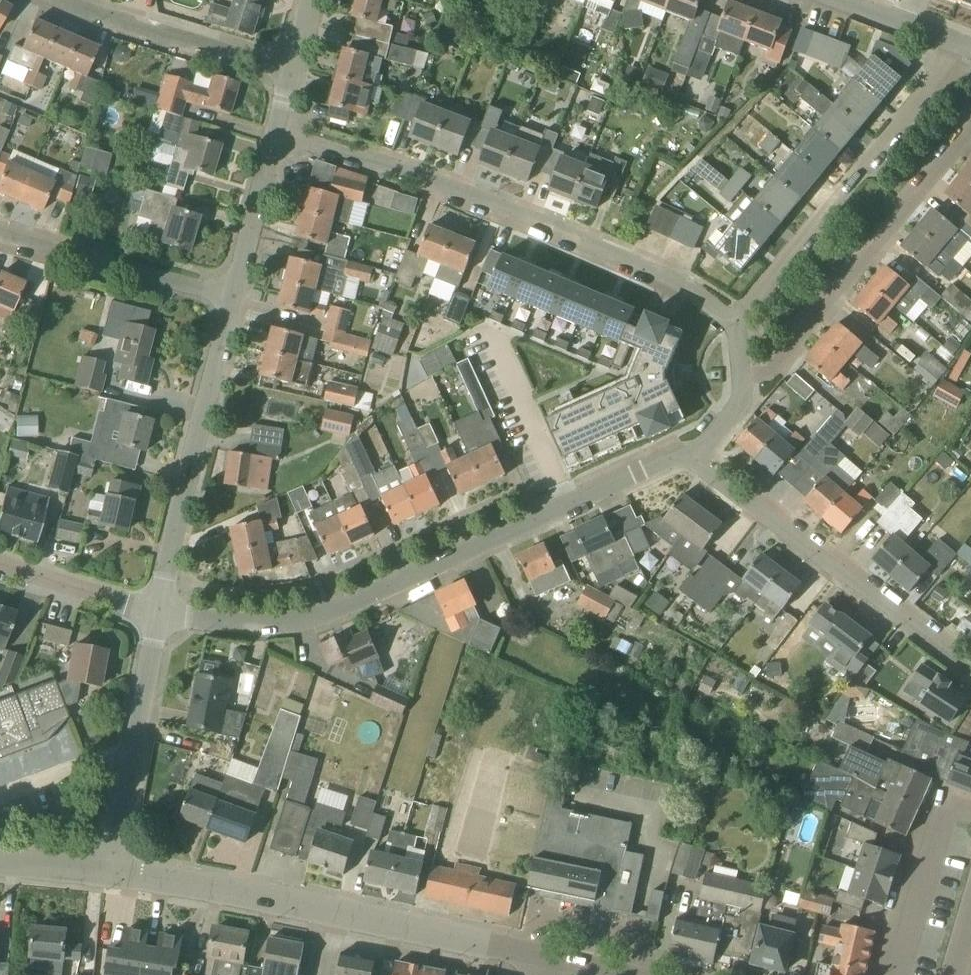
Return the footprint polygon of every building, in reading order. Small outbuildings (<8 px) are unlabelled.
[(232,11),(213,5),(208,22),(253,36),(262,5),(265,6),(267,0),(236,0),(232,11)] [(398,0),(357,0),(353,17),(387,26),(390,12),(395,13),(398,0)] [(607,17),(610,8),(611,9),(614,2),(615,2),(616,0),(586,0),(583,8),(607,17)] [(671,0),(641,0),(640,2),(666,12),(671,0)] [(666,12),(690,22),(685,34),(674,64),(675,64),(672,72),(686,77),(689,69),(694,56),(710,14),(698,9),(701,0),(671,0),(666,12)] [(10,8),(0,2),(0,26),(10,8)] [(744,41),(756,12),(730,2),(723,19),(710,14),(694,56),(706,61),(709,55),(713,57),(717,48),(739,57),(744,41)] [(615,35),(623,15),(623,14),(611,9),(610,8),(607,17),(602,29),(615,35)] [(625,32),(644,29),(641,11),(623,15),(625,32)] [(756,12),(744,41),(768,51),(765,58),(780,64),(792,32),(780,27),(782,22),(756,12)] [(43,59),(56,30),(34,20),(22,50),(14,46),(7,62),(27,70),(22,83),(31,87),(37,73),(43,59)] [(849,47),(802,29),(795,50),(840,67),(842,67),(844,62),(849,47)] [(56,30),(43,59),(65,68),(77,39),(56,30)] [(408,49),(411,37),(398,34),(392,32),(388,44),(408,49)] [(95,107),(101,82),(87,77),(98,48),(77,39),(65,68),(77,73),(71,88),(84,93),(81,101),(95,107)] [(872,61),(865,70),(855,82),(882,104),(902,80),(900,79),(912,65),(899,54),(900,50),(877,41),(870,60),(872,61)] [(424,71),(429,54),(408,49),(388,44),(385,60),(413,67),(424,71)] [(344,49),(337,78),(374,87),(377,74),(379,74),(383,59),(344,49)] [(669,75),(649,67),(645,79),(664,87),(669,75)] [(576,74),(561,68),(557,77),(572,83),(576,74)] [(37,73),(31,87),(40,91),(47,77),(37,73)] [(230,115),(239,83),(213,75),(209,90),(190,84),(191,83),(166,76),(159,96),(155,110),(180,117),(185,101),(230,115)] [(375,88),(374,87),(337,78),(330,107),(367,116),(375,88)] [(862,128),(882,104),(855,82),(835,106),(862,128)] [(835,106),(810,85),(800,98),(824,118),(815,130),(842,153),(862,128),(835,106)] [(391,116),(404,120),(412,97),(400,93),(398,97),(391,116)] [(425,101),(412,97),(404,120),(416,125),(411,138),(435,147),(447,114),(424,105),(425,101)] [(711,97),(706,110),(716,114),(721,101),(711,97)] [(592,98),(587,112),(599,116),(604,102),(592,98)] [(498,126),(503,112),(490,107),(484,123),(483,122),(474,147),(485,151),(480,165),(504,174),(522,128),(521,128),(516,141),(500,135),(503,128),(498,126)] [(721,107),(717,116),(727,120),(731,111),(721,107)] [(180,117),(155,110),(147,133),(159,136),(157,143),(176,149),(171,163),(165,186),(183,192),(190,170),(211,176),(220,146),(194,138),(198,123),(180,117)] [(470,123),(447,114),(435,147),(458,156),(463,142),(474,147),(483,122),(472,118),(470,123)] [(20,115),(16,123),(27,128),(31,120),(20,115)] [(703,117),(699,123),(700,131),(707,135),(714,124),(703,117)] [(0,154),(10,131),(0,127),(0,154)] [(543,136),(522,128),(504,174),(527,182),(532,169),(544,174),(553,149),(558,135),(546,130),(543,136)] [(822,177),(842,153),(815,130),(795,154),(822,177)] [(769,156),(781,142),(771,133),(759,147),(769,156)] [(80,163),(78,169),(106,177),(108,171),(91,166),(95,150),(84,147),(80,163)] [(573,200),(586,167),(563,158),(565,153),(553,149),(544,174),(555,178),(550,191),(573,200)] [(18,202),(31,173),(8,163),(10,158),(0,154),(0,176),(2,176),(0,180),(0,195),(18,202)] [(802,201),(822,177),(795,154),(775,178),(802,201)] [(613,163),(592,155),(588,168),(586,167),(573,200),(597,209),(602,196),(613,200),(628,163),(615,158),(613,163)] [(961,176),(970,185),(970,164),(961,176)] [(740,191),(751,177),(741,168),(729,182),(730,182),(740,191)] [(59,169),(56,177),(53,183),(31,173),(18,202),(41,212),(48,196),(69,204),(76,176),(59,169)] [(78,176),(73,193),(89,198),(94,180),(78,176)] [(309,188),(303,213),(334,221),(348,224),(352,211),(354,202),(362,204),(366,185),(334,176),(330,194),(309,188)] [(713,185),(712,186),(716,190),(720,193),(730,182),(729,182),(722,176),(721,177),(719,179),(714,184),(713,185)] [(961,176),(945,195),(968,215),(962,222),(970,230),(970,185),(961,176)] [(782,225),(802,201),(775,178),(754,202),(782,225)] [(740,191),(730,182),(720,193),(719,195),(729,204),(740,191)] [(128,209),(138,211),(142,188),(132,186),(128,209)] [(146,190),(145,192),(139,213),(138,217),(151,221),(146,238),(161,243),(188,252),(199,217),(175,210),(178,199),(146,190)] [(406,196),(402,212),(413,215),(417,199),(406,196)] [(782,225),(754,202),(735,226),(762,249),(782,225)] [(659,232),(668,212),(657,207),(648,227),(659,232)] [(933,209),(918,228),(941,248),(953,258),(967,241),(970,245),(970,230),(962,222),(957,229),(933,209)] [(670,238),(679,217),(668,212),(659,232),(670,238)] [(345,261),(351,238),(331,233),(334,221),(303,213),(297,237),(327,245),(325,255),(345,261)] [(682,243),(691,223),(679,217),(670,238),(682,243)] [(693,249),(703,228),(691,223),(682,243),(693,249)] [(441,265),(453,235),(430,226),(418,255),(407,250),(394,282),(411,289),(416,277),(423,279),(425,275),(430,261),(441,265)] [(762,249),(735,226),(725,237),(717,230),(706,243),(742,273),(762,249)] [(953,258),(941,248),(918,228),(901,248),(925,268),(926,267),(937,277),(943,270),(953,258)] [(453,235),(441,265),(436,279),(458,288),(463,274),(464,275),(476,244),(453,235)] [(291,258),(285,282),(331,294),(343,297),(348,279),(370,284),(374,268),(345,261),(325,255),(322,266),(291,258)] [(511,297),(524,263),(504,255),(499,268),(486,263),(476,291),(488,295),(491,289),(511,297)] [(511,297),(533,305),(546,271),(524,263),(511,297)] [(932,309),(941,298),(941,297),(914,275),(907,284),(886,266),(870,285),(893,305),(914,323),(928,307),(932,309)] [(546,271),(533,305),(555,314),(568,280),(546,271)] [(25,283),(1,273),(0,275),(0,307),(12,312),(25,283)] [(577,322),(590,288),(568,280),(555,314),(577,322)] [(325,317),(331,294),(285,282),(279,307),(309,314),(310,313),(325,317)] [(941,298),(962,315),(970,323),(970,301),(951,284),(941,297),(941,298)] [(890,334),(897,326),(885,315),(893,305),(870,285),(853,305),(877,324),(878,324),(890,334)] [(577,322),(599,330),(612,297),(590,288),(577,322)] [(444,319),(456,324),(460,326),(470,300),(456,294),(454,293),(450,303),(444,319)] [(599,330),(621,339),(632,309),(634,305),(612,297),(599,330)] [(332,307),(325,330),(372,342),(345,334),(351,312),(332,307)] [(621,339),(614,358),(612,362),(622,365),(631,343),(642,347),(634,367),(639,381),(549,425),(568,465),(579,460),(584,470),(600,462),(614,455),(609,445),(620,439),(625,449),(640,442),(635,432),(646,427),(650,437),(672,426),(667,416),(682,408),(669,381),(673,381),(672,366),(668,367),(680,336),(663,330),(668,318),(645,310),(644,314),(632,309),(621,339)] [(493,312),(490,320),(501,324),(504,317),(493,312)] [(512,327),(523,332),(526,324),(515,319),(512,327)] [(879,359),(861,344),(862,343),(838,323),(822,342),(846,362),(853,354),(871,369),(879,359)] [(146,385),(150,370),(144,368),(154,331),(124,324),(115,362),(123,364),(119,378),(146,385)] [(313,364),(319,341),(304,337),(305,336),(273,328),(267,352),(298,360),(313,364)] [(534,336),(545,340),(548,332),(537,328),(534,336)] [(82,330),(78,340),(93,345),(97,336),(82,330)] [(367,358),(372,342),(325,330),(322,341),(332,343),(331,348),(367,358)] [(396,349),(400,340),(378,332),(374,343),(396,349)] [(556,344),(567,349),(570,341),(559,336),(556,344)] [(945,345),(955,354),(962,346),(953,337),(945,345)] [(850,382),(838,372),(846,362),(822,342),(806,361),(830,382),(831,381),(843,391),(850,382)] [(577,352),(589,357),(592,349),(580,345),(577,352)] [(424,358),(419,360),(428,378),(457,364),(448,346),(424,358)] [(291,384),(291,383),(298,360),(267,352),(261,376),(291,384)] [(612,362),(614,358),(602,353),(599,361),(611,365),(612,362)] [(928,353),(914,370),(933,386),(947,369),(928,353)] [(102,393),(106,376),(102,375),(105,362),(82,356),(74,386),(102,393)] [(483,423),(496,418),(488,401),(472,365),(469,360),(459,364),(476,403),(474,404),(483,423)] [(806,401),(815,391),(796,374),(786,384),(806,401)] [(965,393),(942,380),(933,397),(956,410),(965,393)] [(354,408),(359,391),(329,384),(325,401),(354,408)] [(767,427),(777,416),(768,409),(758,420),(757,419),(736,444),(755,459),(777,435),(767,427)] [(145,452),(153,422),(105,410),(101,423),(120,428),(115,444),(145,452)] [(350,437),(355,416),(327,410),(322,431),(350,437)] [(798,456),(811,466),(830,445),(846,425),(843,415),(838,410),(817,433),(798,456)] [(858,436),(871,421),(859,410),(846,425),(858,436)] [(893,433),(901,421),(886,411),(878,423),(893,433)] [(17,416),(17,435),(31,435),(31,416),(17,416)] [(426,450),(417,430),(412,419),(402,424),(398,426),(413,456),(426,450)] [(872,422),(862,434),(879,448),(889,436),(872,422)] [(426,450),(439,444),(430,424),(417,430),(426,450)] [(795,450),(804,439),(796,431),(786,443),(777,435),(755,459),(775,476),(796,451),(795,450)] [(492,446),(485,432),(463,443),(470,456),(469,457),(482,486),(506,475),(492,446)] [(376,475),(366,453),(357,434),(346,447),(351,459),(362,482),(372,477),(395,526),(417,516),(403,486),(394,467),(376,475)] [(113,465),(114,464),(112,463),(116,449),(72,438),(67,454),(78,456),(95,461),(113,465)] [(280,461),(282,445),(251,441),(249,455),(230,452),(225,485),(267,491),(271,460),(280,461)] [(823,518),(845,493),(855,482),(836,466),(844,457),(830,445),(811,466),(824,478),(804,502),(823,518)] [(362,482),(351,459),(346,447),(337,457),(342,469),(339,471),(350,495),(332,503),(352,546),(375,535),(362,507),(371,502),(362,482)] [(458,462),(451,448),(441,453),(460,496),(482,486),(469,457),(458,462)] [(68,496),(73,474),(78,456),(67,454),(56,451),(46,490),(68,496)] [(90,478),(95,461),(78,456),(73,474),(90,478)] [(411,467),(416,479),(403,486),(417,516),(440,505),(421,462),(411,467)] [(111,482),(108,497),(105,497),(102,513),(88,510),(85,522),(126,531),(129,518),(132,518),(139,488),(111,482)] [(887,512),(903,494),(891,483),(875,501),(887,512)] [(43,524),(49,499),(7,487),(0,513),(0,533),(11,537),(21,540),(21,539),(37,543),(43,524)] [(298,514),(313,507),(303,487),(289,494),(298,514)] [(863,509),(873,498),(864,490),(855,502),(845,493),(823,518),(842,534),(863,510),(863,509)] [(891,576),(911,551),(903,544),(923,520),(911,510),(916,504),(903,494),(887,512),(878,523),(879,524),(883,519),(894,529),(890,533),(892,536),(872,560),(891,576)] [(674,549),(703,510),(683,495),(664,520),(661,518),(645,525),(646,527),(674,549)] [(236,552),(267,546),(265,533),(279,530),(277,520),(283,519),(278,498),(258,507),(261,522),(231,528),(236,552)] [(330,556),(352,546),(332,503),(319,509),(310,513),(316,527),(330,556)] [(674,549),(698,566),(708,553),(704,550),(723,525),(703,510),(674,549)] [(641,571),(633,556),(626,539),(615,544),(603,518),(575,531),(587,558),(588,557),(597,577),(620,566),(625,577),(641,571)] [(82,544),(86,527),(60,521),(57,538),(82,544)] [(624,535),(626,539),(633,556),(650,548),(649,545),(641,528),(624,535)] [(318,560),(307,537),(267,546),(236,552),(241,577),(273,570),(302,563),(302,564),(318,560)] [(937,578),(957,555),(956,555),(939,540),(921,560),(911,551),(891,576),(910,593),(928,571),(937,578)] [(956,555),(957,555),(970,566),(970,549),(964,544),(956,555)] [(554,565),(545,545),(518,557),(529,582),(530,581),(538,597),(571,582),(562,562),(554,565)] [(757,604),(782,570),(762,555),(733,593),(744,600),(747,596),(757,604)] [(695,603),(723,566),(711,557),(695,579),(691,576),(679,591),(695,603)] [(710,614),(738,577),(723,566),(695,603),(710,614)] [(783,610),(802,585),(782,570),(757,604),(755,606),(764,613),(763,615),(772,622),(781,609),(783,610)] [(490,654),(500,632),(502,629),(480,619),(474,607),(477,606),(466,581),(436,595),(439,602),(457,639),(490,654)] [(607,596),(588,585),(577,605),(605,620),(614,625),(624,607),(621,605),(622,604),(607,596)] [(938,587),(930,599),(940,606),(949,594),(938,587)] [(457,639),(439,602),(408,617),(399,612),(398,613),(417,622),(431,629),(431,628),(457,639)] [(855,679),(868,662),(858,654),(871,637),(826,603),(810,625),(844,651),(835,663),(855,679)] [(10,632),(17,613),(0,607),(0,650),(4,652),(10,632)] [(776,651),(798,622),(788,615),(767,644),(776,651)] [(966,620),(964,619),(957,628),(970,637),(969,638),(970,639),(970,624),(966,620)] [(417,622),(413,630),(426,637),(431,629),(417,622)] [(67,648),(72,632),(47,625),(42,640),(67,648)] [(386,673),(368,632),(353,639),(350,634),(322,646),(331,667),(344,661),(349,671),(357,667),(364,682),(386,673)] [(99,687),(103,665),(109,666),(112,653),(74,646),(68,681),(56,685),(65,708),(77,703),(75,697),(77,683),(99,687)] [(15,683),(25,656),(7,650),(0,668),(0,688),(5,689),(15,683)] [(867,665),(856,679),(867,688),(878,674),(867,665)] [(950,723),(965,699),(948,688),(951,684),(921,665),(911,681),(929,692),(920,705),(950,723)] [(189,727),(220,733),(239,738),(246,716),(225,711),(230,682),(199,676),(189,727)] [(705,677),(698,690),(709,695),(716,682),(705,677)] [(39,717),(65,708),(56,685),(55,681),(0,702),(0,750),(30,739),(24,723),(35,719),(37,724),(41,722),(39,717)] [(403,716),(410,700),(378,686),(371,701),(403,716)] [(286,697),(282,709),(300,716),(305,704),(286,697)] [(282,709),(253,783),(228,774),(218,804),(217,803),(208,828),(246,842),(265,788),(278,793),(283,778),(291,752),(302,717),(300,716),(282,709)] [(946,748),(949,741),(932,734),(933,731),(932,729),(931,727),(929,725),(924,723),(923,722),(922,723),(921,725),(920,729),(920,731),(921,733),(923,736),(924,738),(926,740),(928,741),(929,741),(924,754),(936,759),(934,765),(941,775),(939,776),(940,780),(970,792),(970,757),(946,748)] [(852,730),(837,724),(831,737),(851,746),(840,770),(919,807),(932,780),(888,760),(887,764),(867,755),(874,739),(853,729),(852,730)] [(231,764),(235,753),(213,744),(209,755),(231,764)] [(531,746),(526,759),(543,764),(546,756),(537,753),(538,749),(531,746)] [(308,863),(318,833),(309,829),(315,811),(304,807),(318,761),(291,752),(283,778),(293,781),(271,850),(296,858),(297,855),(300,855),(300,860),(304,861),(307,858),(310,859),(308,863)] [(905,837),(919,807),(840,770),(818,760),(800,799),(831,813),(836,802),(842,804),(840,808),(905,837)] [(218,804),(228,774),(227,773),(220,795),(205,790),(209,779),(197,775),(191,790),(190,790),(180,819),(208,828),(217,803),(218,804)] [(538,897),(631,917),(643,859),(626,855),(631,827),(561,810),(565,795),(549,791),(528,888),(539,891),(538,897)] [(393,808),(396,799),(380,794),(377,803),(369,831),(366,837),(380,842),(387,818),(384,817),(387,806),(393,808)] [(369,831),(377,803),(360,797),(351,825),(369,831)] [(346,813),(317,804),(315,811),(309,829),(318,833),(308,863),(344,875),(355,844),(323,834),(327,822),(342,827),(346,813)] [(877,836),(878,834),(852,823),(847,839),(866,845),(858,870),(894,881),(898,868),(896,867),(900,855),(872,846),(876,835),(877,836)] [(391,889),(403,834),(391,832),(388,844),(392,845),(389,856),(386,855),(372,852),(364,882),(391,889)] [(417,895),(424,864),(427,853),(414,850),(417,838),(403,834),(391,889),(417,895)] [(673,874),(696,881),(700,865),(709,868),(714,854),(705,852),(705,851),(683,844),(673,874)] [(480,878),(482,871),(457,865),(455,872),(432,867),(426,897),(510,916),(516,887),(480,878)] [(889,895),(894,881),(858,870),(850,895),(839,891),(835,903),(862,912),(862,910),(861,910),(864,900),(883,906),(887,894),(889,895)] [(725,918),(733,880),(706,874),(695,921),(678,917),(670,955),(714,965),(716,955),(732,959),(741,921),(725,918)] [(762,912),(767,888),(733,880),(725,918),(741,921),(732,959),(749,963),(761,912),(762,912)] [(658,923),(664,893),(653,891),(646,920),(658,923)] [(829,917),(834,900),(804,891),(799,909),(829,917)] [(753,964),(754,964),(759,967),(764,968),(769,968),(785,972),(789,955),(796,957),(799,946),(791,944),(797,920),(775,915),(771,931),(761,928),(753,964)] [(875,932),(843,925),(841,932),(823,928),(819,943),(837,947),(834,957),(867,964),(875,932)] [(81,959),(82,947),(66,945),(67,931),(34,928),(30,970),(48,972),(49,959),(64,961),(64,958),(81,959)] [(243,963),(248,935),(215,929),(209,957),(213,957),(210,974),(240,974),(243,963)] [(146,949),(148,933),(127,930),(123,952),(111,950),(107,974),(141,974),(146,949)] [(182,939),(161,935),(158,951),(146,949),(141,974),(173,974),(174,969),(177,970),(182,939)] [(299,974),(301,966),(304,945),(270,939),(264,970),(249,967),(247,974),(299,974)] [(376,959),(342,953),(338,974),(373,974),(376,959)] [(834,957),(832,967),(818,964),(816,974),(865,974),(867,964),(834,957)] [(446,974),(447,972),(445,972),(396,963),(394,974),(448,974),(446,974)]
